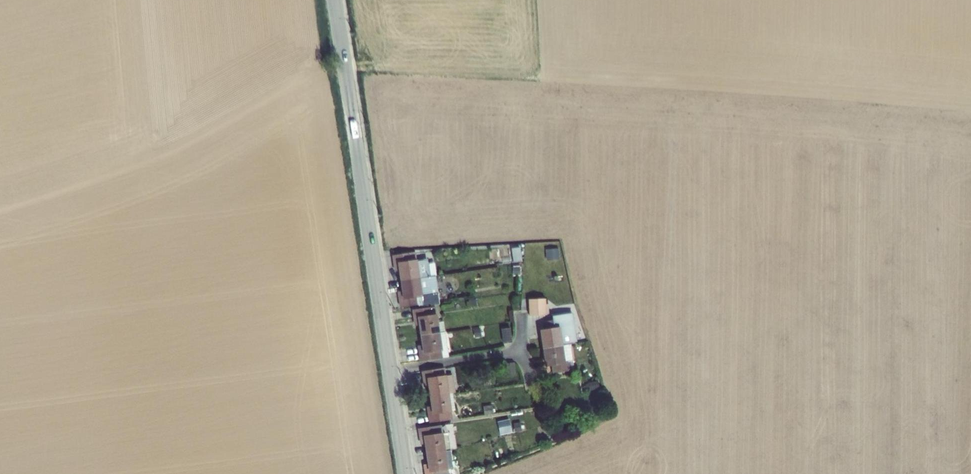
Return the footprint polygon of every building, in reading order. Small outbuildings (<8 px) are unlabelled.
[(558,249),(545,250),(545,260),(559,260),(558,249)] [(520,250),(510,250),(511,261),(521,261),(520,250)] [(415,252),(391,255),(394,272),(398,271),(399,281),(419,278),(425,277),(434,275),(436,275),(434,262),(428,263),(427,260),(423,260),(416,261),(416,259),(415,252)] [(401,290),(396,291),(399,307),(417,305),(418,307),(438,303),(434,275),(425,277),(419,278),(399,281),(401,290)] [(546,298),(529,299),(529,315),(546,315),(546,298)] [(435,306),(411,310),(414,326),(418,325),(419,335),(439,332),(437,322),(436,314),(435,306)] [(545,329),(539,330),(542,348),(562,345),(569,344),(576,342),(572,313),(552,316),(553,320),(544,321),(545,329)] [(509,328),(500,329),(502,343),(511,342),(509,328)] [(421,345),(417,346),(419,361),(448,356),(444,331),(439,332),(419,335),(421,345)] [(562,345),(542,348),(544,366),(550,365),(551,373),(571,370),(570,369),(573,369),(569,344),(562,345)] [(513,362),(504,364),(506,377),(515,376),(513,362)] [(444,367),(420,371),(423,387),(427,386),(428,397),(448,393),(451,393),(454,392),(452,375),(445,376),(445,375),(444,367)] [(597,381),(587,383),(589,390),(599,388),(597,381)] [(430,406),(426,407),(428,422),(452,419),(451,411),(454,410),(451,393),(448,393),(428,397),(430,406)] [(508,418),(497,421),(499,434),(510,431),(508,418)] [(519,422),(513,423),(514,432),(521,430),(519,422)] [(441,425),(417,428),(419,444),(424,444),(425,454),(445,451),(449,450),(447,433),(442,433),(441,425)] [(422,464),(424,473),(448,473),(447,469),(447,468),(452,467),(449,450),(445,451),(425,454),(427,464),(422,464)]
